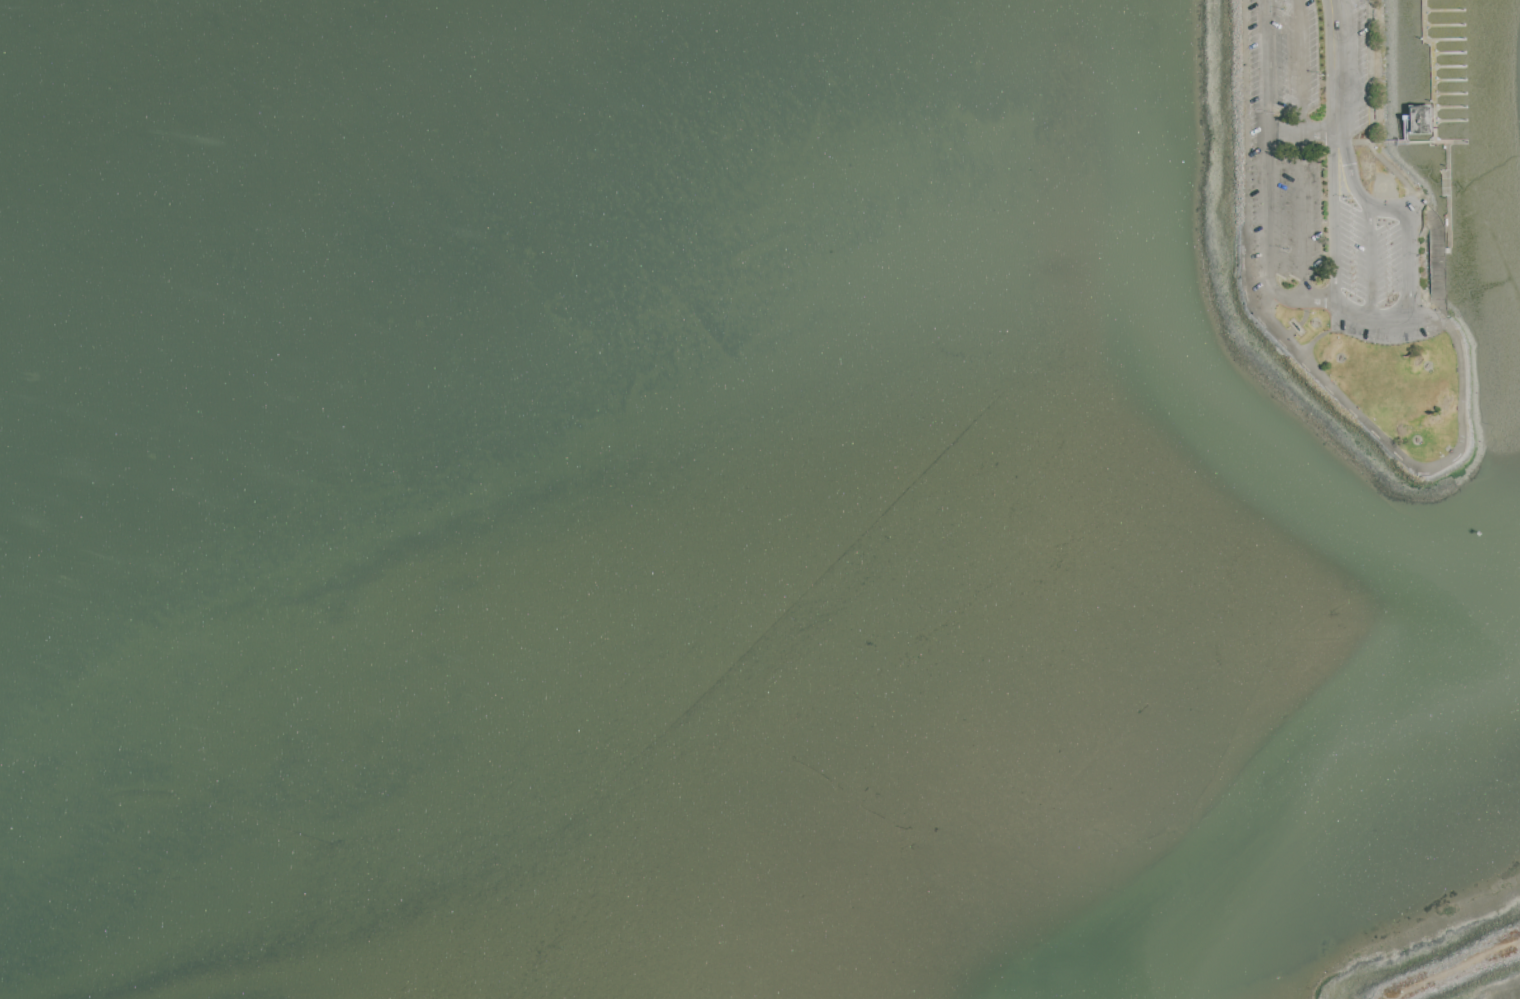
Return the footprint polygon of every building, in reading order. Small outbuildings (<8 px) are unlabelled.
[(1411,105),(1432,105),(1432,134),(1411,134),(1411,105)]
